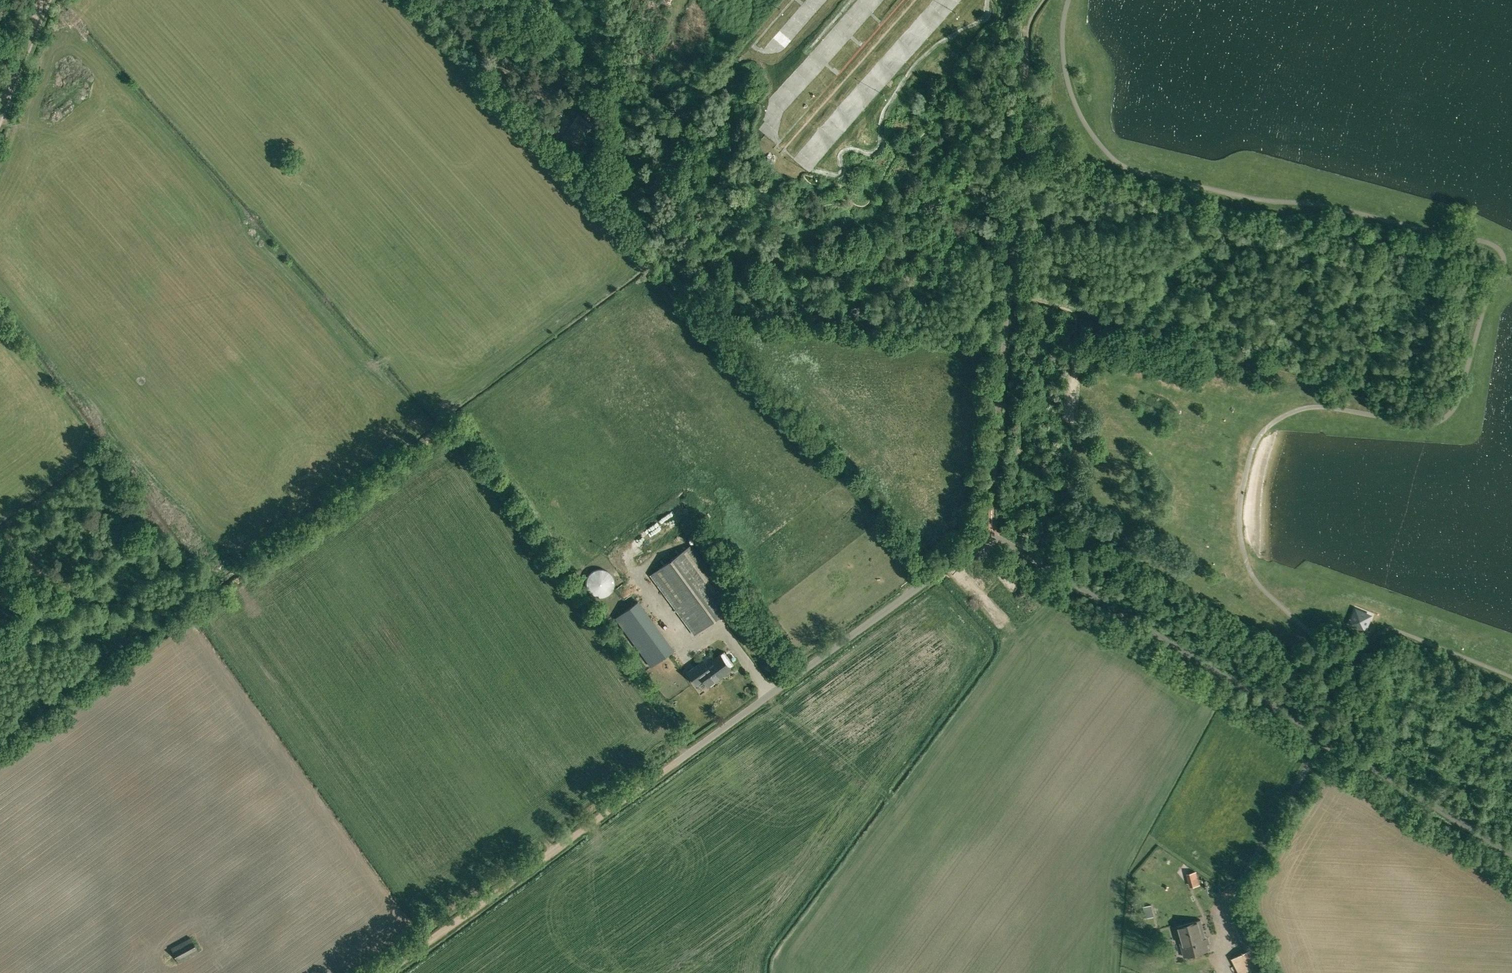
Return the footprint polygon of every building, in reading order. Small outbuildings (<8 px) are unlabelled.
[(580,143),(594,122),(578,113),(564,133),(580,143)] [(735,604),(692,544),(651,574),(695,634),(735,604)] [(588,589),(589,590),(589,591),(590,591),(590,592),(591,592),(591,593),(592,593),(592,594),(593,594),(594,595),(595,595),(596,596),(597,596),(598,596),(599,596),(600,596),(601,596),(602,596),(603,596),(604,596),(605,596),(606,595),(607,595),(608,594),(609,594),(610,593),(611,592),(612,591),(612,590),(613,589),(613,588),(614,587),(614,585),(614,584),(614,582),(614,580),(614,579),(614,578),(613,576),(612,575),(612,574),(611,573),(610,572),(609,571),(608,570),(607,570),(606,569),(605,569),(604,569),(603,569),(602,568),(601,568),(600,568),(599,568),(598,569),(597,569),(596,569),(595,569),(595,570),(594,570),(593,570),(592,571),(591,572),(590,573),(590,574),(589,574),(589,575),(588,576),(588,577),(587,578),(587,579),(587,580),(587,581),(587,582),(587,583),(587,584),(587,585),(587,586),(587,587),(588,588),(588,589)] [(675,649),(638,600),(616,618),(651,667),(675,649)] [(1356,609),(1351,624),(1365,629),(1371,615),(1356,609)] [(688,672),(696,684),(705,678),(709,684),(719,677),(718,675),(723,672),(724,673),(731,668),(720,653),(706,664),(703,660),(688,672)] [(1197,870),(1187,873),(1190,886),(1200,884),(1197,870)] [(1201,919),(1176,926),(1184,956),(1209,949),(1201,919)] [(1254,946),(1233,958),(1240,972),(1268,972),(1254,946)]
